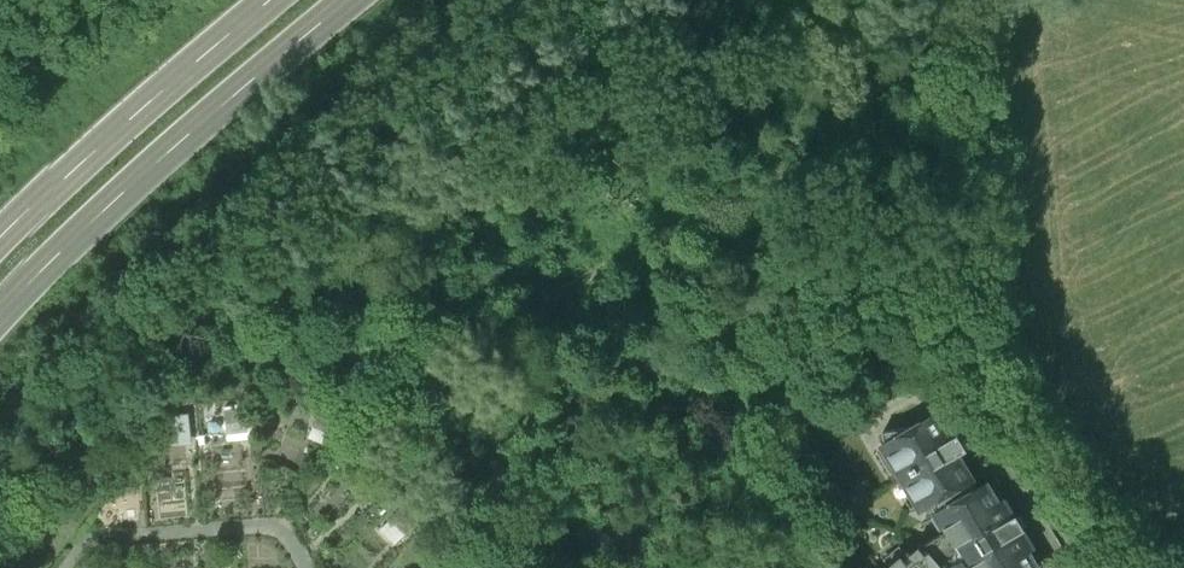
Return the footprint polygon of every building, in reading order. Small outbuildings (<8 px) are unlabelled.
[(922,507),(937,513),(980,487),(977,482),(973,478),(959,453),(962,452),(962,451),(967,448),(959,435),(960,435),(959,433),(950,438),(935,413),(915,425),(914,424),(884,429),(886,442),(884,443),(922,507)] [(1028,552),(1033,550),(1022,531),(1025,530),(1016,515),(1013,517),(1003,499),(998,502),(987,483),(980,487),(937,513),(947,531),(924,544),(944,567),(1037,567),(1028,552)] [(924,544),(923,544),(910,555),(907,552),(888,567),(944,567),(924,544)]
